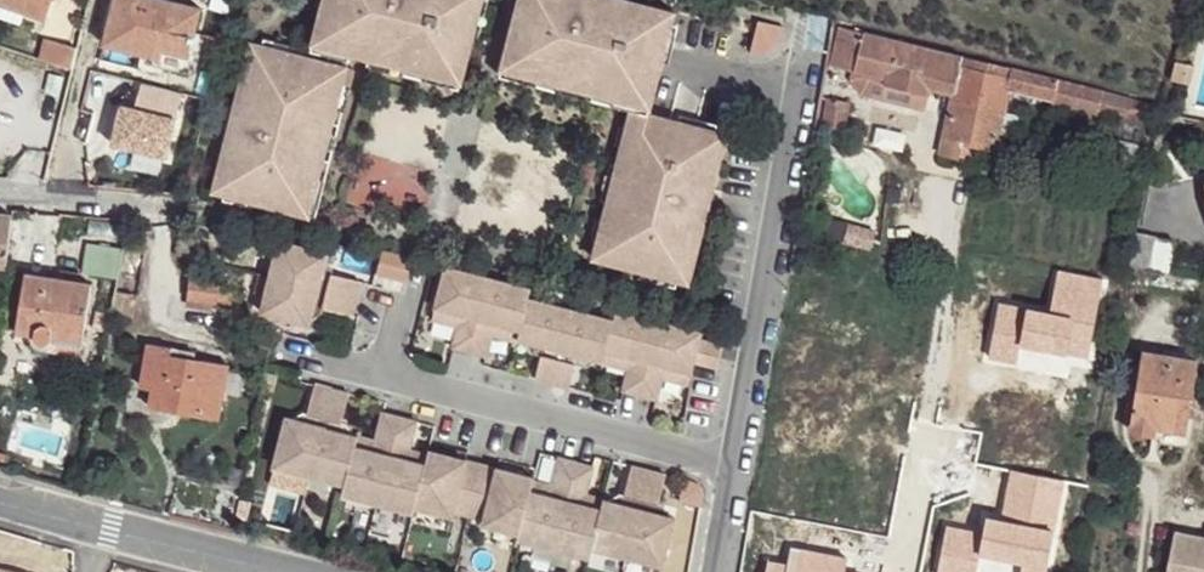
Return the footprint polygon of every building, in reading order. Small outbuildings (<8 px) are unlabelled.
[(1,3),(0,5),(0,17),(22,23),(26,11),(44,17),(50,0),(0,0),(0,3),(1,3)] [(165,0),(113,0),(101,43),(142,51),(144,43),(163,48),(190,53),(200,8),(165,0)] [(309,41),(364,55),(401,65),(418,69),(456,77),(475,0),(319,0),(309,41)] [(497,65),(534,74),(556,81),(593,90),(592,100),(626,107),(613,162),(604,160),(596,198),(602,200),(590,255),(686,279),(699,221),(692,220),(696,200),(671,195),(676,178),(708,187),(722,130),(642,111),(669,6),(645,0),(512,0),(497,65)] [(990,75),(991,63),(840,26),(830,63),(884,78),(883,83),(926,94),(929,85),(956,93),(943,152),(973,158),(977,145),(994,149),(1011,88),(1012,80),(990,75)] [(76,49),(44,38),(37,58),(70,71),(76,49)] [(163,48),(144,43),(142,51),(138,68),(156,72),(163,48)] [(349,76),(248,51),(212,200),(314,224),(349,76)] [(401,65),(364,55),(362,64),(399,74),(401,65)] [(1036,94),(1041,75),(991,63),(990,75),(1012,80),(1011,88),(1036,94)] [(534,74),(497,65),(494,74),(531,82),(534,74)] [(456,77),(418,69),(417,78),(455,86),(456,77)] [(1060,79),(1041,75),(1036,94),(1054,98),(1060,79)] [(1060,79),(1054,98),(1129,114),(1132,99),(1096,88),(1060,79)] [(593,90),(556,81),(556,91),(592,100),(593,90)] [(185,92),(143,82),(137,106),(133,106),(131,113),(122,111),(114,142),(170,156),(185,92)] [(1151,103),(1132,99),(1129,114),(1147,118),(1151,103)] [(845,126),(847,102),(827,100),(825,124),(845,126)] [(36,213),(13,209),(11,217),(11,237),(34,238),(36,213)] [(0,216),(0,264),(7,264),(11,237),(11,217),(0,216)] [(1165,273),(1172,243),(1137,235),(1130,265),(1165,273)] [(325,258),(277,247),(272,264),(264,301),(260,319),(309,330),(312,311),(351,321),(359,286),(321,276),(325,258)] [(382,253),(375,280),(405,287),(412,260),(382,253)] [(272,264),(260,262),(252,298),(264,301),(272,264)] [(530,292),(443,271),(434,313),(459,318),(456,330),(450,352),(485,360),(490,339),(493,328),(519,333),(518,343),(541,349),(534,382),(569,391),(576,357),(602,364),(604,354),(629,360),(627,371),(622,393),(656,401),(661,380),(663,369),(690,374),(693,364),(699,340),(701,334),(614,312),(613,322),(528,301),(530,292)] [(93,287),(26,275),(18,331),(34,335),(36,340),(38,344),(42,346),(49,344),(51,341),(53,336),(56,330),(86,334),(93,287)] [(193,277),(189,278),(188,299),(219,303),(220,293),(222,283),(193,277)] [(434,313),(431,324),(456,330),(459,318),(434,313)] [(493,328),(490,339),(517,346),(518,343),(519,333),(493,328)] [(722,345),(699,340),(693,364),(716,369),(722,345)] [(170,346),(150,343),(144,371),(155,374),(153,389),(148,406),(218,418),(228,365),(169,352),(170,346)] [(1196,361),(1144,353),(1132,431),(1153,434),(1155,425),(1184,430),(1196,361)] [(602,364),(602,366),(627,371),(629,360),(604,354),(602,364)] [(690,374),(663,369),(661,380),(687,386),(690,374)] [(155,374),(144,371),(141,386),(153,389),(155,374)] [(304,430),(283,424),(272,475),(290,478),(326,487),(342,491),(340,499),(359,504),(395,512),(412,516),(413,511),(431,516),(450,521),(451,516),(485,523),(483,528),(520,536),(519,543),(539,548),(575,556),(592,560),(593,550),(609,554),(647,564),(663,567),(674,518),(657,513),(665,476),(631,468),(621,506),(587,497),(593,469),(558,459),(552,488),(549,497),(531,493),(533,484),(534,480),(428,455),(427,459),(426,468),(407,464),(409,455),(416,426),(381,417),(374,446),(339,439),(349,399),(313,391),(304,430)] [(427,459),(409,455),(407,464),(426,468),(427,459)] [(326,487),(290,478),(287,490),(324,498),(326,487)] [(552,488),(533,484),(531,493),(549,497),(552,488)] [(395,512),(359,504),(356,515),(392,523),(395,512)] [(431,516),(413,511),(412,516),(411,523),(429,529),(431,516)] [(1175,529),(1166,571),(1203,571),(1203,534),(1175,529)] [(520,536),(502,533),(498,545),(517,548),(520,536)] [(575,556),(539,548),(537,558),(572,567),(575,556)] [(609,554),(606,566),(628,571),(646,571),(647,564),(609,554)]
